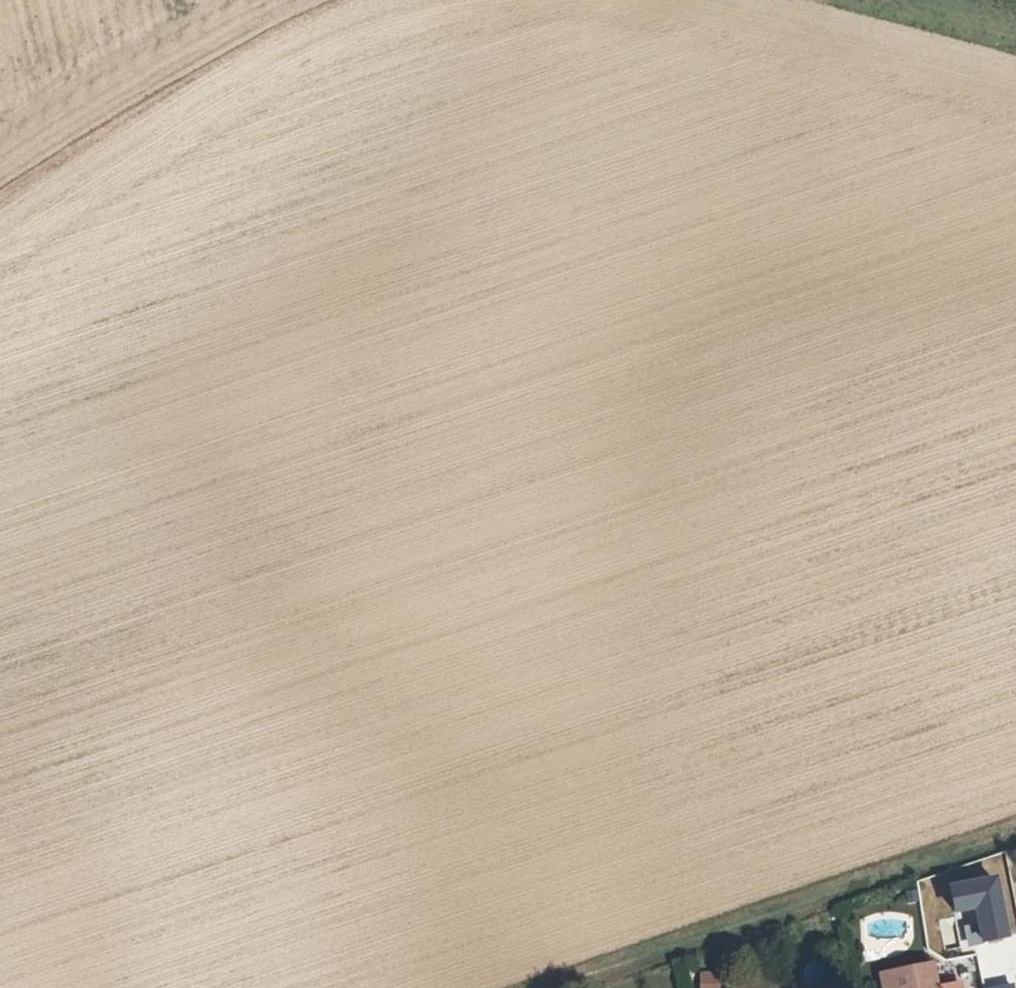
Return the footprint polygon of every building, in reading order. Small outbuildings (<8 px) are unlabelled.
[(891,972),(894,987),(935,987),(930,964),(891,972)] [(891,972),(880,975),(883,987),(894,987),(891,972)] [(715,974),(700,974),(700,987),(715,987),(715,974)]
